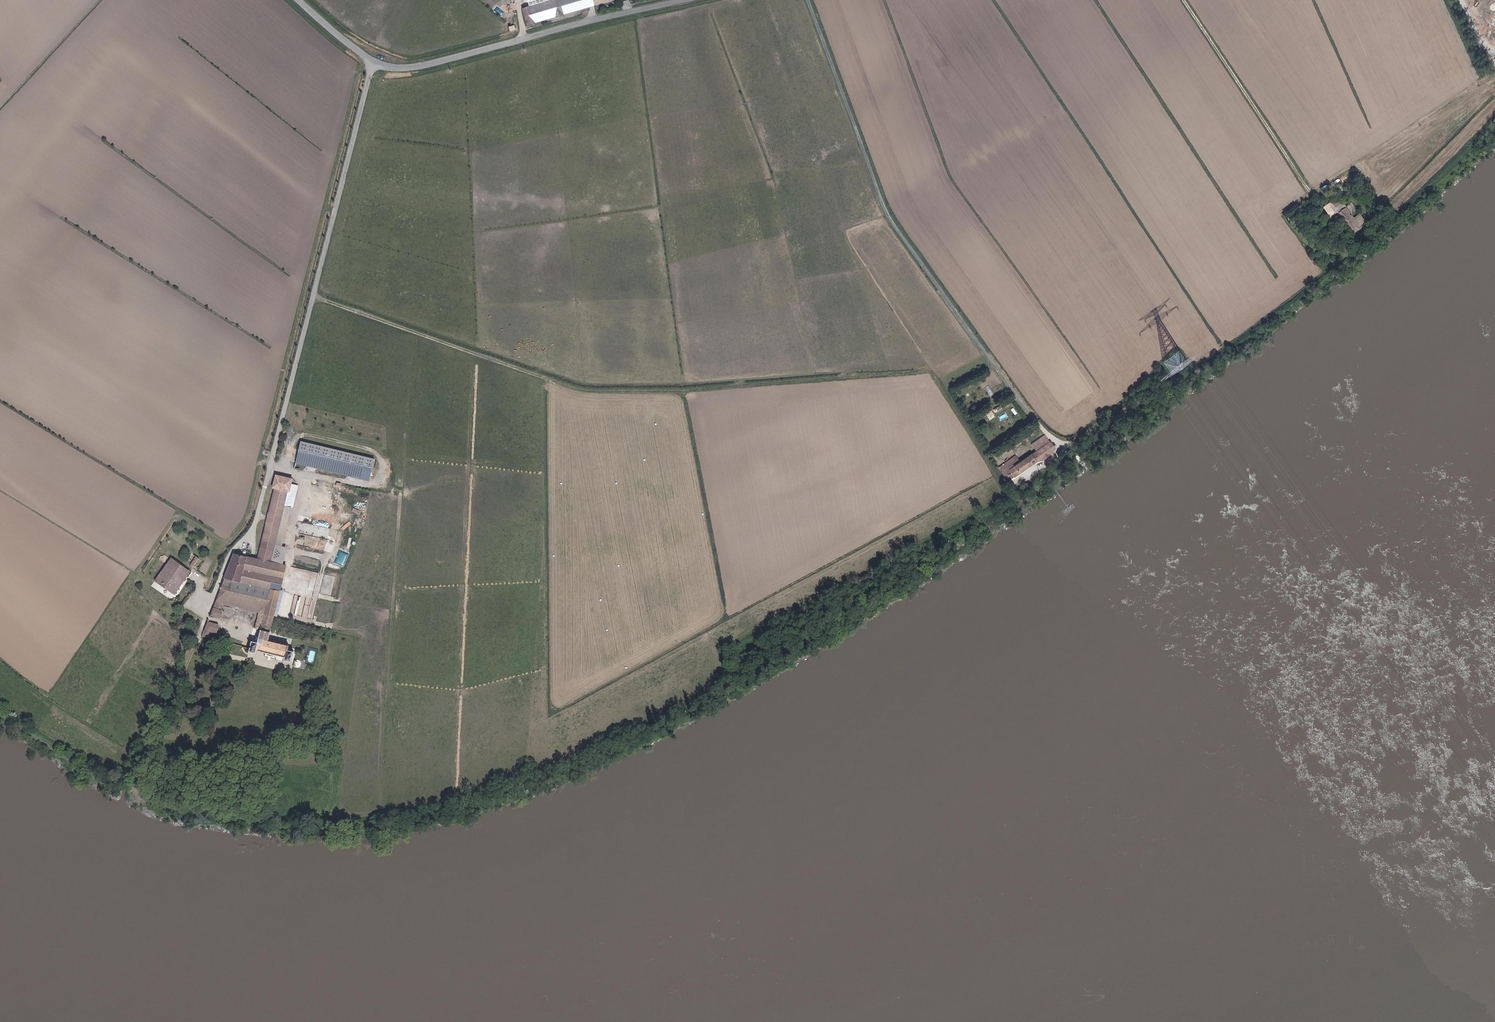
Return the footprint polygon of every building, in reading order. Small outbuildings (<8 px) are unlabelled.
[(567,17),(562,0),(525,12),(529,27),(567,17)] [(595,0),(562,0),(567,17),(597,8),(595,0)] [(1327,216),(1334,227),(1343,221),(1358,242),(1370,233),(1364,224),(1359,228),(1351,217),(1343,206),(1327,216)] [(1359,228),(1364,224),(1356,213),(1351,217),(1359,228)] [(1017,455),(998,466),(1007,480),(1056,450),(1046,434),(1031,443),(1036,450),(1020,460),(1017,455)] [(301,446),(296,468),(370,486),(375,464),(301,446)] [(256,649),(254,657),(253,659),(259,661),(261,657),(269,660),(268,664),(278,667),(280,662),(287,665),(287,668),(295,670),(297,658),(291,657),(292,652),(271,646),(287,572),(273,569),(274,562),(288,500),(290,499),(293,484),(276,481),(273,495),(275,495),(258,565),(237,560),(215,621),(226,624),(228,616),(226,616),(227,611),(261,620),(267,622),(265,628),(262,627),(260,637),(266,639),(263,651),(256,649)] [(196,571),(204,561),(198,557),(191,567),(196,571)] [(178,597),(194,574),(175,561),(159,584),(178,597)] [(206,644),(218,647),(220,640),(221,640),(223,632),(212,629),(206,644)]
